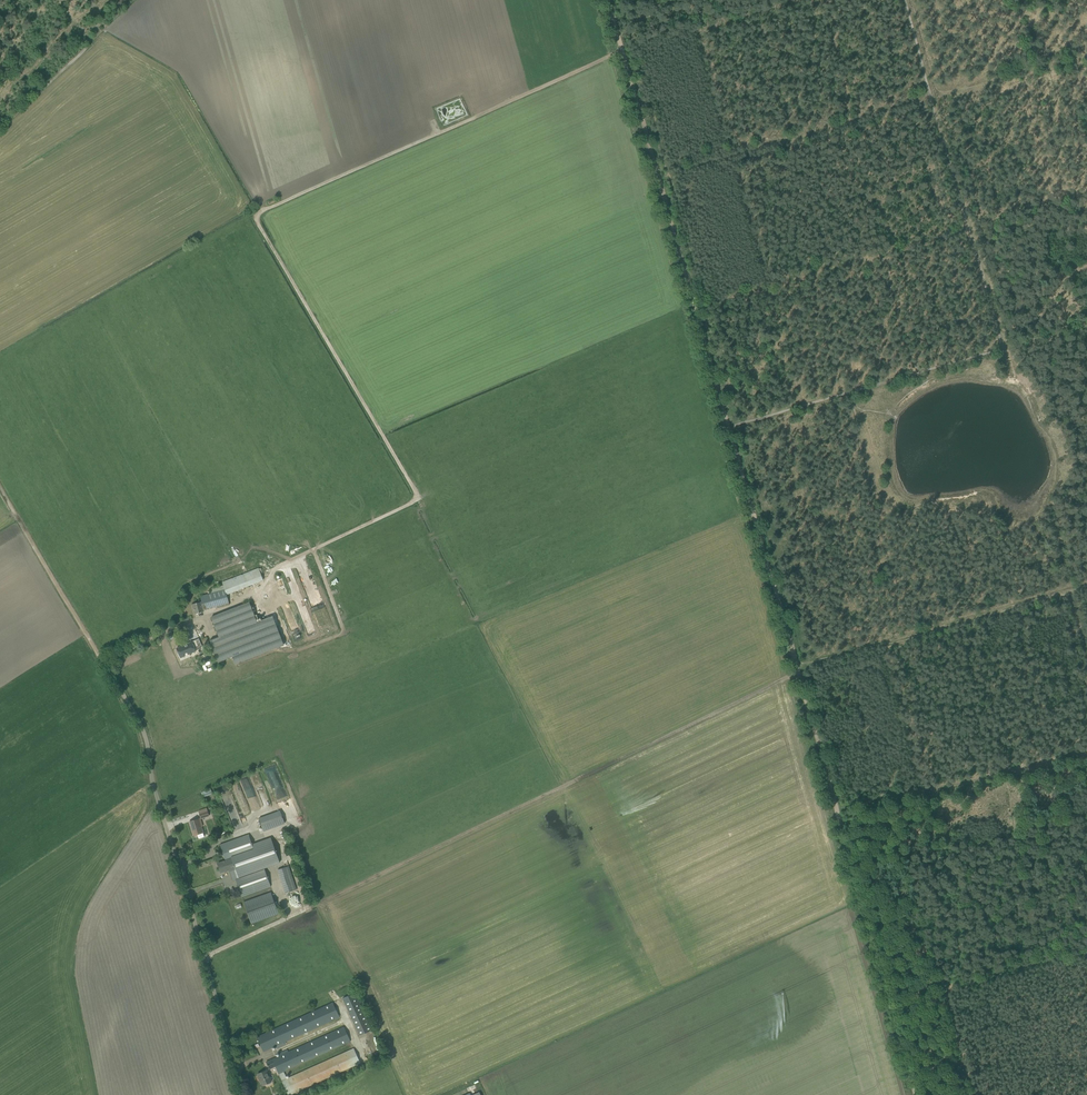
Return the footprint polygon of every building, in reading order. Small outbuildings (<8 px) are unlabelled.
[(451,107),(460,104),(459,99),(449,102),(451,107)] [(223,585),(221,586),(211,589),(212,593),(200,596),(201,602),(192,604),(194,614),(203,612),(202,607),(215,603),(216,608),(229,605),(226,595),(263,580),(263,579),(265,578),(261,568),(259,569),(258,568),(222,582),(223,585)] [(219,638),(210,641),(218,663),(233,657),(236,664),(283,646),(274,622),(270,623),(268,618),(257,622),(249,602),(211,617),(219,638)] [(191,641),(177,648),(179,653),(178,653),(180,657),(181,660),(190,656),(189,654),(198,650),(197,648),(202,646),(201,644),(194,647),(191,641)] [(242,811),(238,813),(226,784),(217,788),(234,828),(243,824),(239,817),(244,815),(242,811)] [(210,789),(203,792),(205,797),(212,794),(210,789)] [(280,810),(259,818),(263,831),(285,824),(280,810)] [(207,811),(199,813),(201,819),(209,816),(207,811)] [(194,836),(204,832),(202,826),(203,826),(200,818),(189,822),(194,836)] [(248,835),(220,845),(226,860),(218,863),(221,873),(228,870),(229,872),(235,870),(238,878),(281,863),(271,838),(251,845),(248,835)] [(295,885),(289,866),(277,870),(283,888),(295,885)] [(242,897),(247,895),(269,887),(263,870),(236,880),(242,897)] [(278,914),(271,892),(244,902),(251,924),(278,914)] [(372,1030),(355,992),(342,998),(359,1035),(372,1030)] [(262,1035),(257,1037),(263,1051),(269,1049),(276,1046),(277,1048),(285,1044),(284,1042),(339,1017),(333,1003),(323,1007),(262,1035)] [(288,1052),(287,1049),(279,1053),(280,1056),(276,1057),(266,1062),(269,1069),(275,1066),(288,1094),(289,1094),(360,1063),(354,1048),(286,1079),(283,1072),(351,1041),(344,1027),(288,1052)] [(266,1070),(258,1074),(258,1075),(257,1075),(259,1081),(260,1080),(263,1085),(271,1081),(266,1070)]
